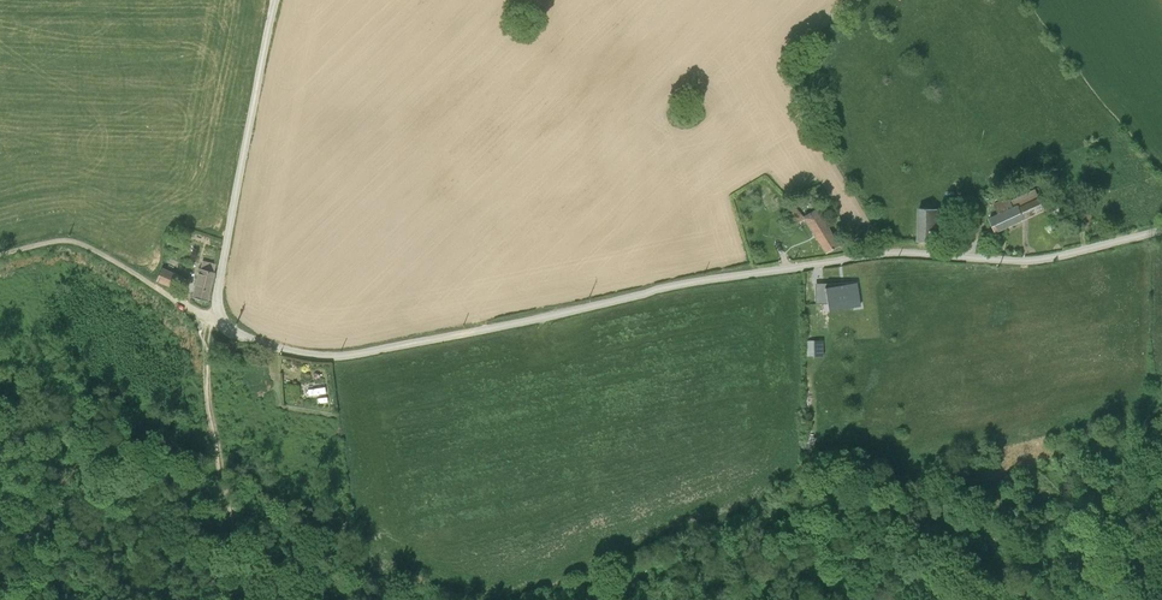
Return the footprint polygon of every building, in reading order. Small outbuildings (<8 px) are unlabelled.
[(999,213),(989,217),(996,231),(1045,208),(1036,189),(1033,190),(1011,200),(1009,196),(994,203),(999,213)] [(792,204),(784,210),(794,222),(802,215),(792,204)] [(921,206),(919,240),(936,242),(938,207),(921,206)] [(814,208),(802,215),(824,251),(836,244),(814,208)] [(167,234),(166,242),(179,243),(180,236),(167,234)] [(199,266),(191,295),(206,298),(213,270),(215,261),(202,258),(200,266),(199,266)] [(951,264),(923,265),(923,273),(951,273),(951,264)] [(161,265),(155,279),(185,291),(189,277),(161,265)] [(815,288),(815,304),(826,303),(827,311),(860,306),(856,282),(844,284),(824,287),(826,299),(815,299),(815,288)] [(824,287),(844,284),(843,282),(842,282),(815,283),(815,288),(815,299),(826,299),(824,287)] [(804,315),(804,329),(806,329),(813,328),(813,315),(804,315)] [(325,383),(314,385),(315,393),(326,392),(325,383)] [(806,412),(805,443),(814,444),(815,412),(806,412)]
